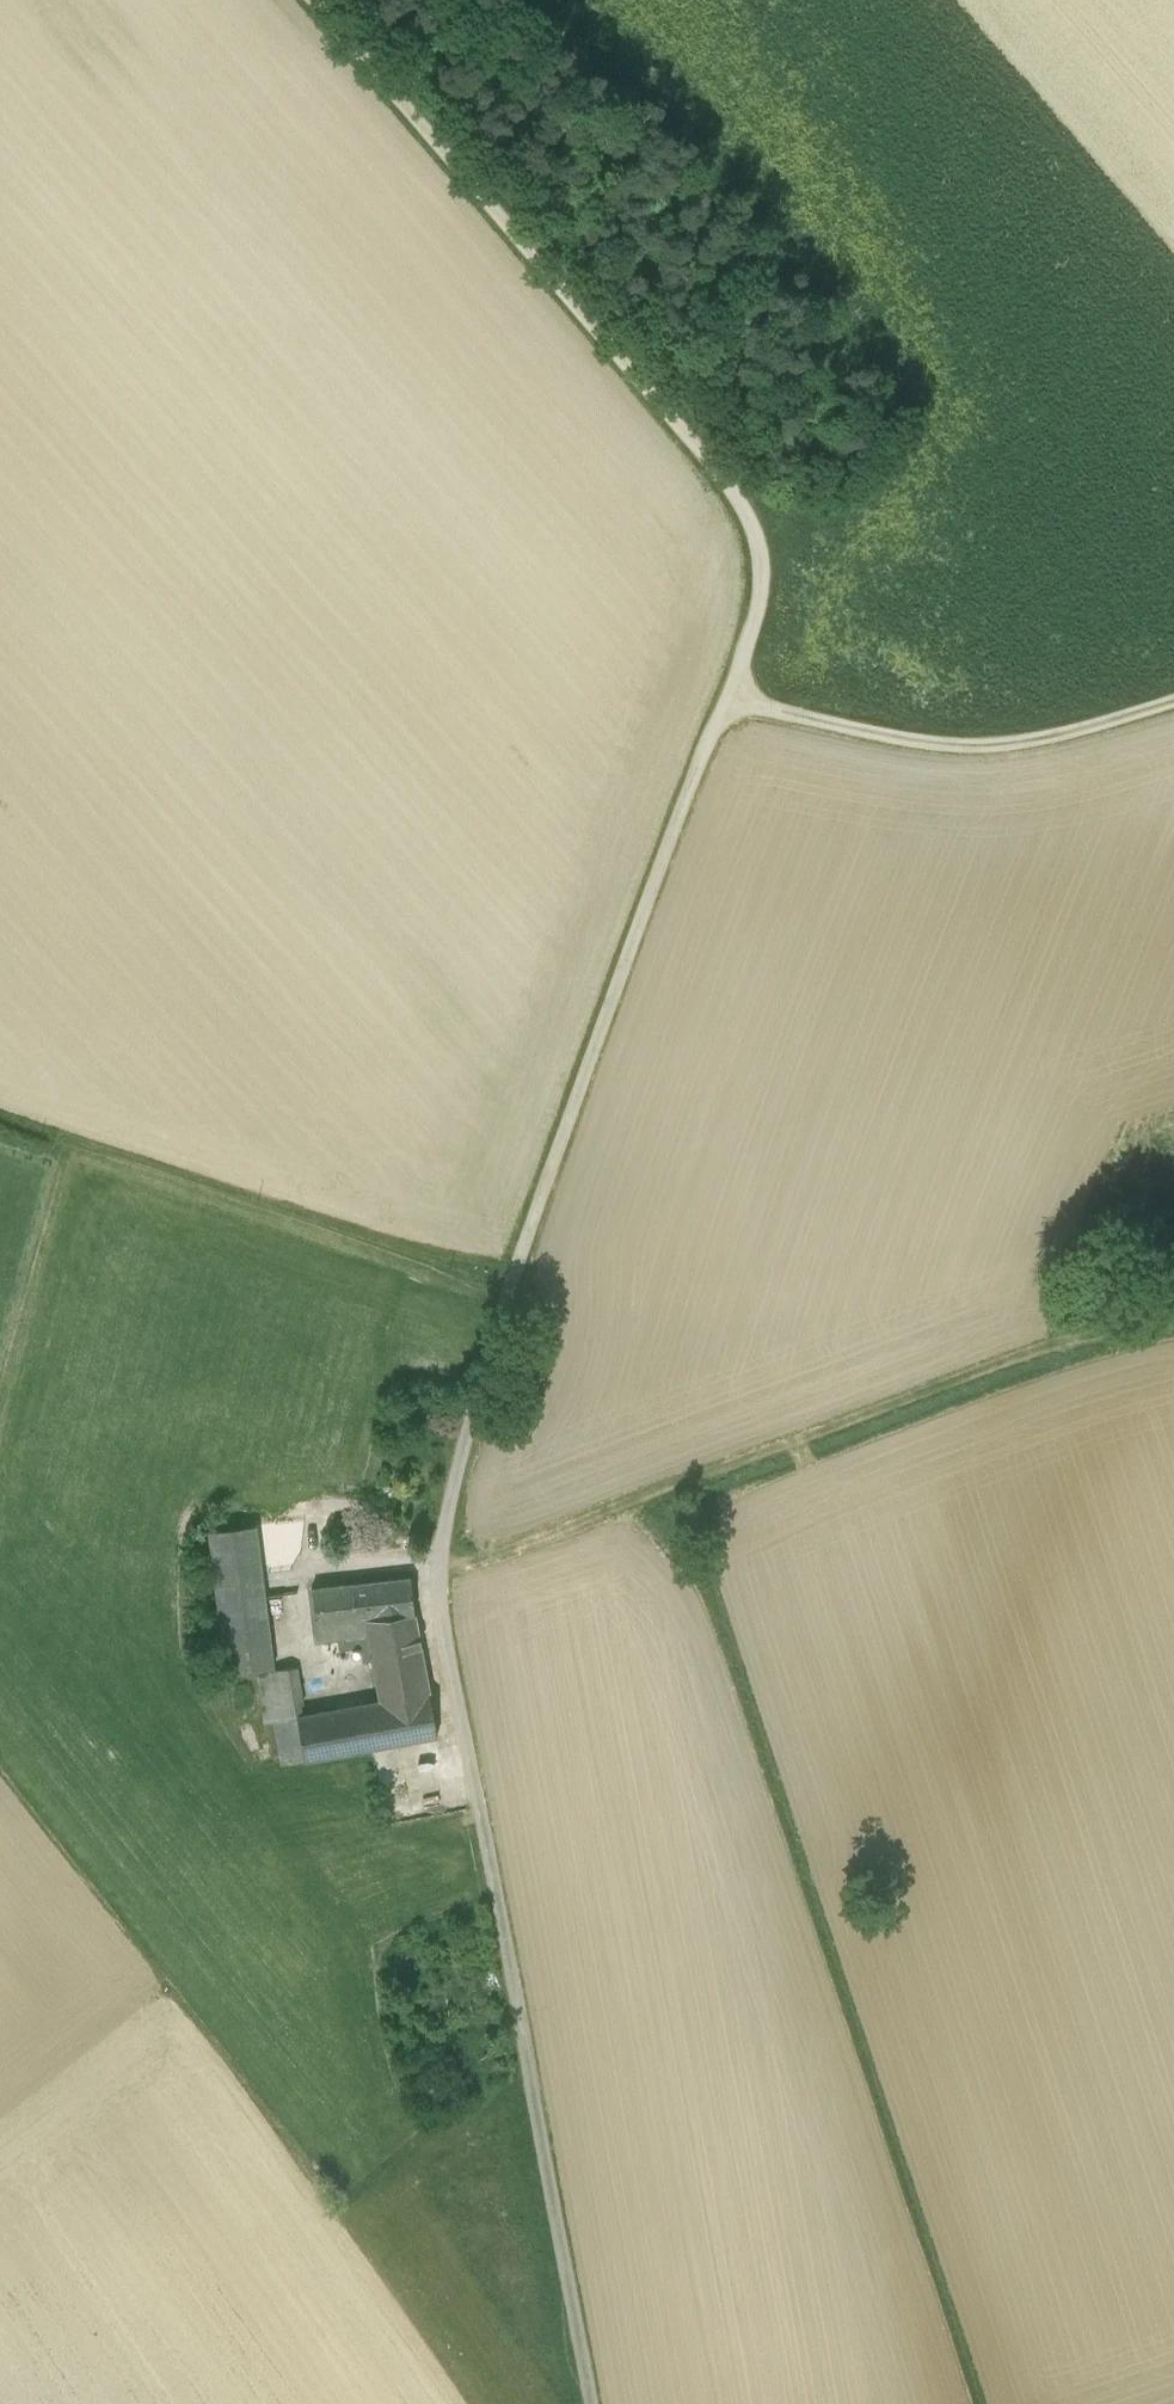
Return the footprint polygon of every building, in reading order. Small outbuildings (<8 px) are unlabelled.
[(209,1531),(227,1672),(274,1667),(257,1525),(209,1531)] [(410,1578),(313,1589),(319,1640),(358,1635),(356,1618),(415,1614),(410,1578)] [(369,1634),(380,1700),(304,1715),(297,1716),(276,1722),(282,1764),(437,1735),(415,1614),(356,1618),(358,1635),(369,1634)] [(265,1723),(276,1722),(297,1716),(304,1715),(298,1668),(260,1672),(265,1723)]
